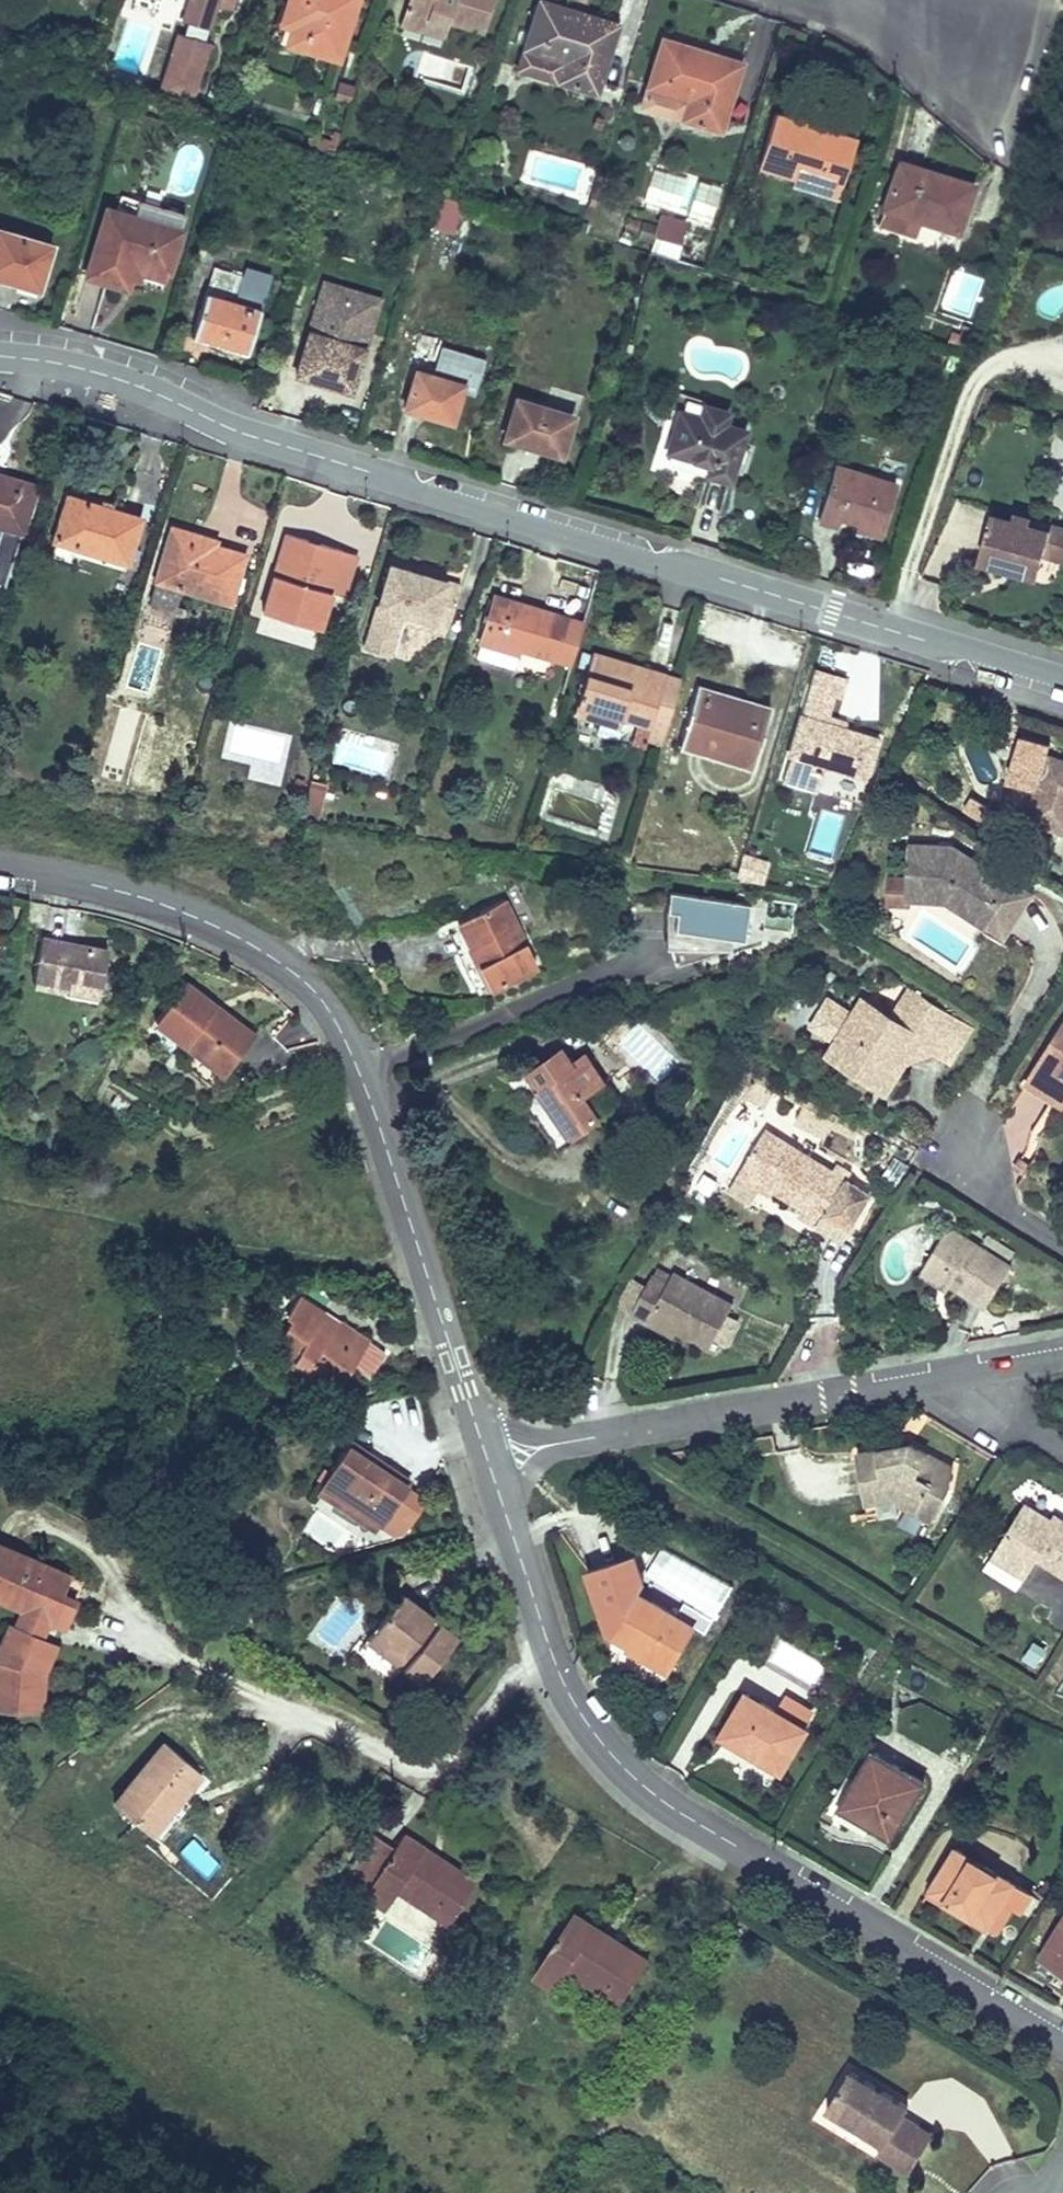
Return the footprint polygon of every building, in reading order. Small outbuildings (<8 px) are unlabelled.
[(185,7),(181,18),(188,20),(184,33),(177,31),(159,91),(194,102),(213,41),(205,39),(209,27),(212,28),(218,7),(234,12),(238,0),(163,0),(185,7)] [(280,47),(338,65),(357,0),(281,0),(273,27),(285,31),(280,47)] [(448,25),(449,21),(484,31),(494,0),(407,0),(402,17),(427,25),(429,19),(448,25)] [(566,61),(559,81),(596,92),(617,26),(539,3),(525,49),(566,61)] [(444,37),(448,25),(429,19),(427,25),(402,17),(400,24),(444,37)] [(690,99),(684,120),(720,131),(741,62),(663,39),(648,87),(690,99)] [(518,69),(559,81),(566,61),(525,49),(518,69)] [(334,97),(351,102),(355,87),(339,82),(334,97)] [(642,107),(684,120),(690,99),(648,87),(642,107)] [(809,132),(812,124),(775,113),(758,165),(794,176),(795,177),(797,172),(842,186),(856,138),(820,127),(817,135),(809,132)] [(593,125),(601,128),(604,119),(595,117),(593,125)] [(820,127),(812,124),(809,132),(817,135),(820,127)] [(322,139),(310,137),(306,149),(334,156),(340,134),(333,132),(331,140),(323,137),(322,139)] [(922,216),(921,221),(959,233),(974,185),(899,161),(885,204),(922,216)] [(838,197),(842,186),(797,172),(795,177),(794,176),(792,183),(838,197)] [(453,234),(463,202),(441,196),(432,227),(453,234)] [(138,200),(134,216),(180,230),(185,215),(138,200)] [(917,234),(921,221),(922,216),(885,204),(880,222),(917,234)] [(180,230),(134,216),(116,211),(106,208),(86,276),(127,288),(129,279),(135,262),(168,272),(180,230)] [(676,258),(687,224),(661,217),(651,251),(676,258)] [(38,289),(51,245),(0,229),(0,277),(38,289)] [(165,279),(168,272),(135,262),(129,279),(136,281),(139,271),(165,279)] [(245,264),(235,298),(262,306),(272,272),(245,264)] [(325,283),(320,301),(331,304),(346,296),(365,302),(373,317),(379,299),(325,283)] [(248,352),(262,306),(235,298),(206,289),(192,335),(248,352)] [(331,304),(320,301),(297,374),(316,379),(315,382),(350,393),(363,349),(348,345),(350,339),(356,341),(369,333),(373,317),(365,302),(346,296),(331,304)] [(363,349),(369,333),(356,341),(350,339),(348,345),(363,349)] [(460,382),(446,378),(416,369),(404,408),(419,413),(420,408),(426,410),(425,414),(452,422),(461,391),(476,396),(486,362),(467,356),(464,368),(460,382)] [(451,363),(446,378),(460,382),(464,368),(451,363)] [(297,376),(315,382),(316,379),(297,374),(297,376)] [(512,397),(498,443),(561,462),(575,416),(512,397)] [(676,409),(662,455),(688,463),(687,464),(705,469),(702,479),(731,488),(748,431),(727,425),(731,412),(701,403),(697,415),(676,409)] [(701,472),(658,457),(654,470),(697,484),(701,472)] [(880,541),(897,484),(834,465),(816,525),(836,530),(838,522),(855,527),(853,533),(880,541)] [(1,525),(0,529),(0,585),(5,587),(35,487),(0,476),(0,525),(1,525)] [(67,496),(52,546),(132,570),(147,520),(67,496)] [(1041,558),(1049,530),(1028,525),(1030,518),(1012,513),(1010,519),(989,514),(974,566),(1034,583),(1041,558)] [(1049,530),(1041,558),(1062,564),(1062,526),(1051,523),(1049,530)] [(194,539),(195,535),(172,528),(150,606),(176,614),(182,594),(234,609),(250,556),(220,548),(222,543),(214,540),(213,544),(194,539)] [(214,540),(195,535),(194,539),(213,544),(214,540)] [(357,558),(282,536),(259,613),(321,632),(331,596),(345,600),(357,558)] [(389,560),(362,647),(392,656),(404,615),(447,628),(461,583),(389,560)] [(556,659),(568,619),(494,597),(480,643),(517,654),(519,648),(556,659)] [(583,623),(568,619),(556,659),(571,664),(583,623)] [(513,669),(517,654),(480,643),(476,658),(513,669)] [(603,711),(632,720),(651,725),(662,729),(658,742),(662,743),(681,680),(591,654),(574,712),(600,720),(603,711)] [(825,724),(828,715),(834,695),(839,697),(845,678),(816,670),(802,717),(801,717),(790,755),(782,781),(816,792),(823,773),(813,770),(816,762),(866,777),(877,739),(844,730),(825,724)] [(685,731),(757,752),(770,710),(698,689),(685,731)] [(631,727),(632,720),(603,711),(600,720),(598,727),(619,733),(631,727)] [(846,721),(828,715),(825,724),(844,730),(846,721)] [(655,750),(658,742),(662,729),(651,725),(644,747),(655,750)] [(751,772),(757,752),(685,731),(680,751),(751,772)] [(1047,756),(1030,811),(1050,817),(1047,828),(1062,833),(1062,761),(1047,756)] [(315,820),(326,784),(311,779),(300,816),(315,820)] [(1026,822),(1047,828),(1050,817),(1030,811),(1026,822)] [(909,888),(909,899),(946,901),(958,908),(961,904),(987,920),(1010,884),(1001,878),(1004,873),(974,854),(971,859),(953,848),(911,846),(909,877),(888,876),(887,893),(900,894),(900,888),(909,888)] [(770,861),(743,853),(736,879),(763,883),(770,861)] [(985,923),(1005,936),(1032,894),(1012,882),(1010,884),(987,920),(985,923)] [(908,905),(909,899),(909,888),(900,888),(900,894),(887,893),(886,904),(908,905)] [(743,941),(748,906),(668,894),(666,909),(667,935),(676,968),(719,955),(715,945),(731,945),(732,940),(743,941)] [(460,928),(488,987),(536,963),(505,899),(457,922),(460,928)] [(476,992),(488,987),(460,928),(448,934),(476,992)] [(68,981),(100,987),(107,949),(41,936),(33,983),(66,989),(68,981)] [(719,955),(730,951),(731,945),(715,945),(719,955)] [(98,995),(100,987),(68,981),(66,989),(98,995)] [(191,1048),(223,1073),(250,1038),(211,1009),(214,1005),(184,982),(155,1021),(191,1048)] [(935,1053),(956,1018),(910,988),(892,1018),(863,1000),(853,1015),(836,1042),(834,1044),(854,1056),(856,1065),(866,1072),(875,1070),(894,1082),(905,1063),(904,1056),(910,1046),(914,1049),(918,1043),(935,1053)] [(811,1026),(836,1042),(853,1015),(829,999),(811,1026)] [(253,1033),(214,1005),(211,1009),(250,1038),(253,1033)] [(972,1028),(956,1018),(935,1053),(950,1063),(972,1028)] [(1062,1089),(1062,1027),(1028,1082),(1054,1098),(1061,1088),(1062,1089)] [(888,1091),(894,1082),(875,1070),(866,1072),(856,1065),(854,1056),(834,1044),(828,1053),(888,1091)] [(905,1063),(914,1049),(910,1046),(904,1056),(905,1063)] [(213,1086),(223,1073),(191,1048),(181,1061),(213,1086)] [(544,1088),(577,1134),(600,1118),(584,1096),(605,1081),(587,1055),(574,1064),(564,1050),(526,1076),(537,1092),(544,1088)] [(570,1139),(577,1134),(544,1088),(537,1092),(570,1139)] [(1061,1088),(1054,1098),(1062,1104),(1062,1089),(1061,1088)] [(774,1117),(765,1132),(794,1150),(803,1135),(774,1117)] [(821,1225),(843,1238),(868,1198),(846,1182),(794,1150),(765,1132),(741,1170),(774,1190),(803,1209),(799,1214),(820,1227),(821,1225)] [(1022,1174),(1029,1163),(1018,1156),(1011,1167),(1022,1174)] [(771,1195),(774,1190),(741,1170),(738,1174),(771,1195)] [(842,1240),(843,1238),(821,1225),(820,1227),(842,1240)] [(924,1267),(951,1284),(987,1307),(1011,1267),(949,1228),(924,1267)] [(688,1264),(679,1279),(697,1289),(706,1273),(688,1264)] [(948,1289),(951,1284),(924,1267),(920,1272),(948,1289)] [(656,1272),(652,1279),(666,1286),(670,1279),(656,1272)] [(650,1319),(676,1333),(709,1350),(713,1342),(727,1317),(732,1308),(697,1289),(679,1279),(672,1276),(670,1279),(666,1286),(652,1279),(651,1278),(646,1288),(631,1315),(647,1324),(650,1319)] [(616,1307),(631,1315),(646,1288),(631,1280),(616,1307)] [(322,1319),(326,1314),(299,1297),(286,1317),(291,1320),(286,1328),(288,1336),(278,1351),(292,1361),(294,1369),(317,1384),(326,1382),(329,1378),(341,1385),(370,1341),(340,1321),(335,1328),(322,1319)] [(327,1312),(326,1314),(322,1319),(335,1328),(340,1321),(327,1312)] [(739,1323),(727,1317),(713,1342),(725,1349),(739,1323)] [(673,1338),(676,1333),(650,1319),(647,1324),(673,1338)] [(553,1394),(553,1405),(571,1405),(571,1395),(553,1394)] [(892,1461),(890,1448),(857,1454),(865,1502),(901,1496),(902,1503),(933,1520),(948,1491),(933,1483),(937,1459),(910,1445),(902,1459),(892,1461)] [(910,1445),(890,1448),(892,1461),(902,1459),(910,1445)] [(427,1503),(408,1490),(410,1488),(384,1470),(381,1475),(375,1471),(378,1466),(353,1449),(325,1489),(382,1528),(381,1529),(400,1542),(427,1503)] [(953,1468),(937,1459),(933,1483),(948,1491),(953,1468)] [(384,1470),(378,1466),(375,1471),(381,1475),(384,1470)] [(381,1529),(382,1528),(325,1489),(320,1497),(377,1535),(381,1529)] [(1035,1563),(1038,1557),(1062,1573),(1062,1519),(1054,1514),(1051,1519),(1025,1502),(1001,1541),(1035,1563)] [(1026,1577),(1035,1563),(1001,1541),(992,1555),(1026,1577)] [(22,1610),(14,1627),(9,1625),(0,1646),(0,1708),(42,1711),(44,1672),(56,1645),(41,1638),(48,1622),(64,1628),(76,1600),(61,1593),(69,1574),(0,1544),(0,1600),(22,1610)] [(696,1628),(698,1625),(677,1613),(640,1591),(646,1581),(637,1552),(584,1570),(606,1636),(626,1648),(625,1651),(667,1676),(696,1628)] [(457,1634),(402,1592),(364,1642),(418,1683),(457,1634)] [(713,1619),(684,1602),(677,1613),(698,1625),(696,1628),(705,1633),(713,1619)] [(802,1727),(778,1713),(747,1694),(721,1737),(780,1773),(806,1730),(802,1727)] [(787,1698),(778,1713),(802,1727),(811,1713),(787,1698)] [(181,1791),(186,1795),(202,1776),(161,1741),(110,1801),(152,1836),(179,1804),(173,1800),(181,1791)] [(845,1798),(837,1812),(869,1831),(871,1827),(890,1838),(924,1782),(873,1752),(845,1798)] [(1002,1773),(1011,1761),(999,1753),(991,1765),(1002,1773)] [(179,1804),(186,1795),(181,1791),(173,1800),(179,1804)] [(394,1848),(374,1834),(343,1880),(385,1908),(397,1889),(448,1924),(476,1884),(402,1834),(394,1848)] [(987,1925),(1013,1883),(956,1848),(930,1891),(987,1925)] [(1031,1893),(1013,1883),(987,1925),(998,1932),(1013,1906),(1021,1911),(1031,1893)] [(570,1968),(622,2002),(649,1962),(575,1913),(536,1973),(557,1986),(570,1968)] [(1043,1954),(1062,1966),(1062,1922),(1043,1954)] [(1062,1972),(1062,1966),(1043,1954),(1041,1958),(1062,1972)] [(874,2091),(876,2087),(851,2071),(827,2109),(884,2145),(878,2154),(908,2172),(932,2133),(903,2114),(908,2107),(882,2090),(879,2094),(874,2091)]
